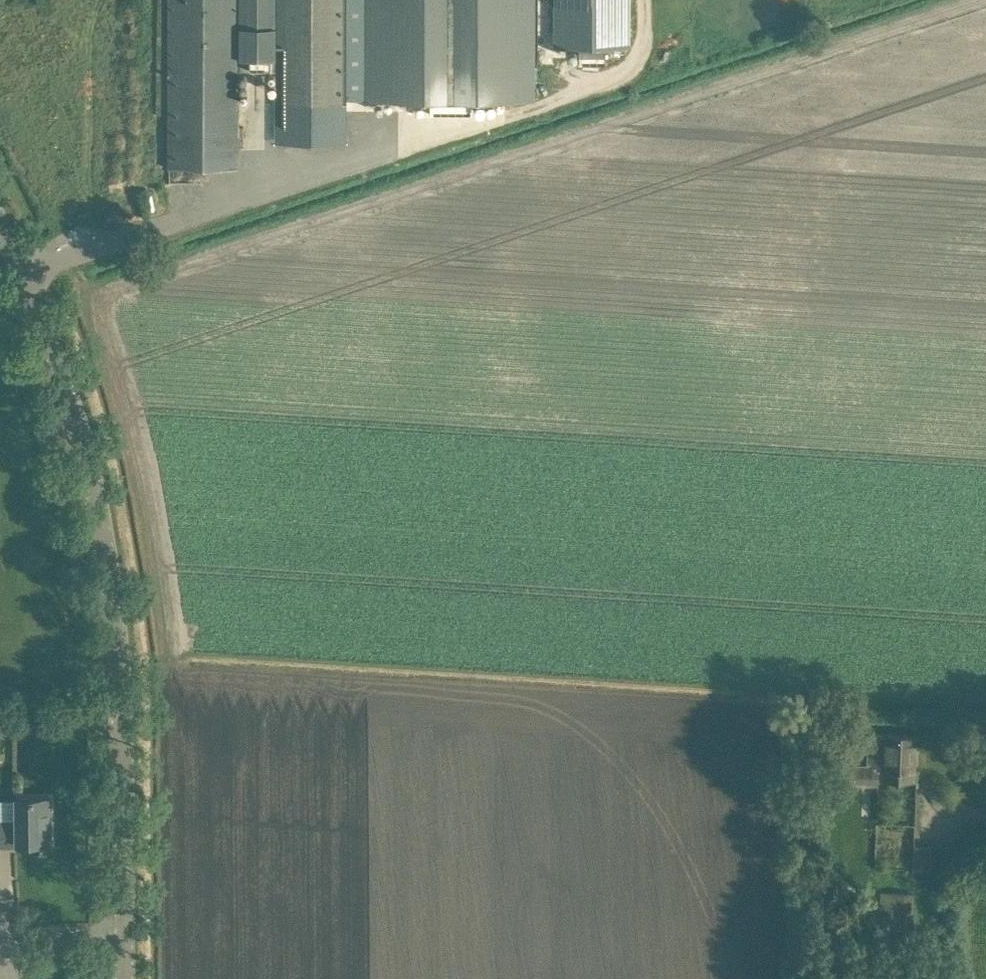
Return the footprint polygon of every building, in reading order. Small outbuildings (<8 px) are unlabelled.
[(169,168),(237,168),(237,55),(237,0),(169,0),(169,168)] [(237,55),(277,55),(277,0),(237,0),(237,55)] [(277,136),(345,136),(345,99),(346,0),(277,0),(277,55),(277,136)] [(345,99),(365,99),(365,0),(346,0),(345,99)] [(365,99),(454,99),(454,113),(471,113),(471,99),(534,99),(535,0),(365,0),(365,99)] [(555,46),(579,46),(579,64),(605,64),(605,46),(629,46),(629,0),(555,0),(555,46)] [(868,768),(914,769),(916,733),(879,732),(878,755),(868,754),(868,766),(868,768)] [(847,783),(877,784),(877,779),(917,780),(917,769),(914,769),(868,768),(868,766),(848,765),(847,783)] [(11,842),(50,841),(50,797),(16,797),(16,820),(0,820),(0,845),(11,845),(11,842)] [(911,849),(910,828),(891,829),(892,843),(883,844),(883,850),(911,849)] [(914,845),(913,869),(930,870),(931,846),(914,845)]
